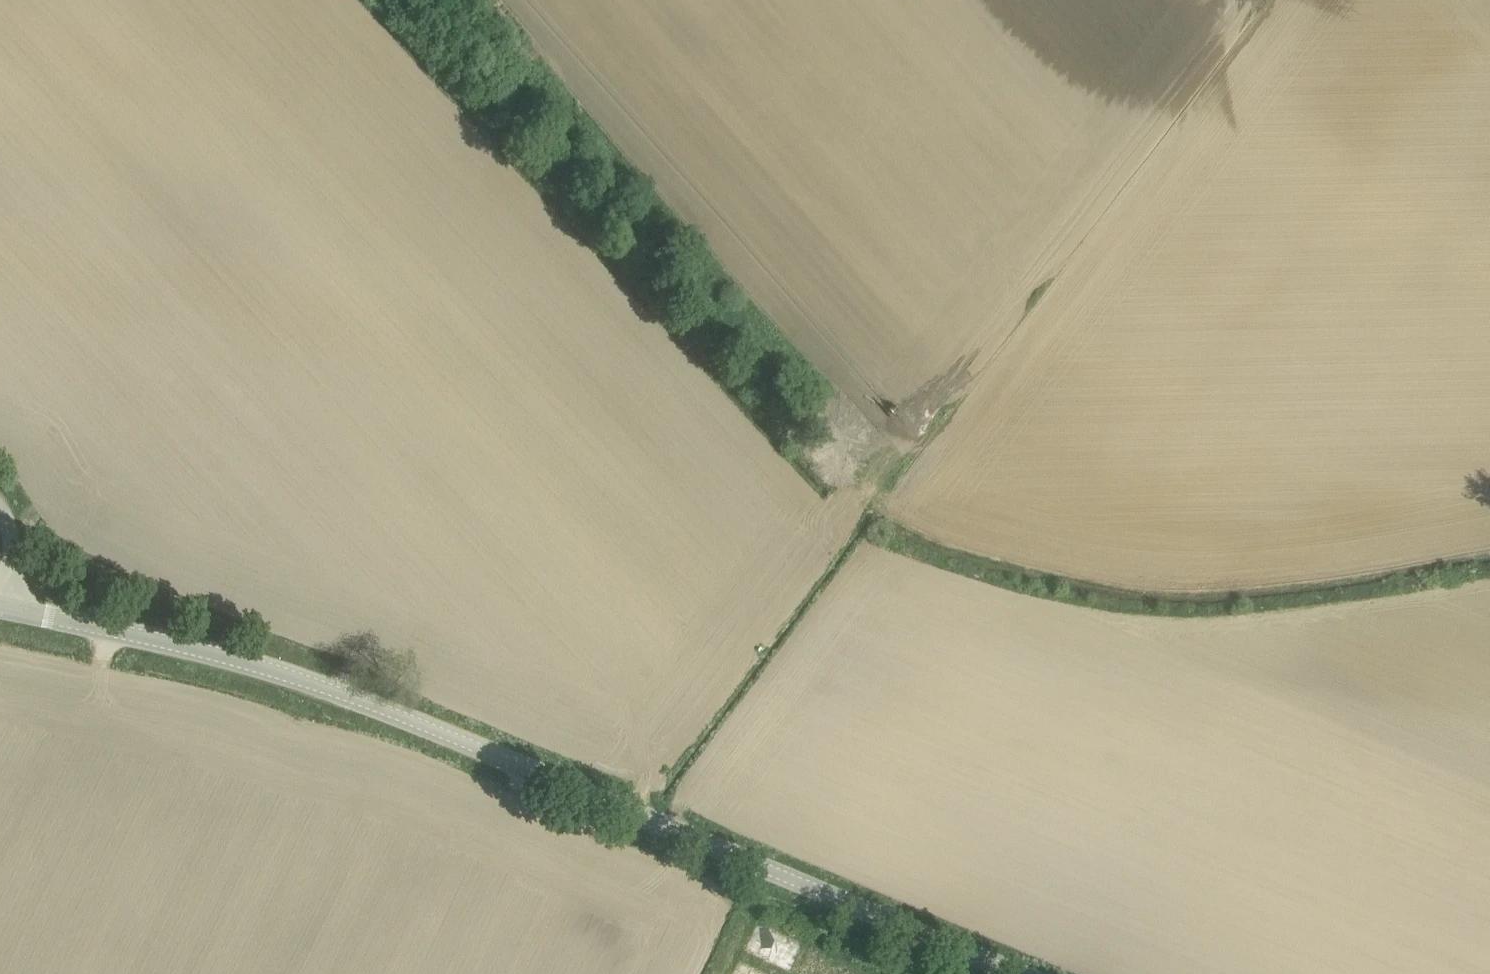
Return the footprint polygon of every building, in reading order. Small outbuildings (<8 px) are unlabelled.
[(791,973),(865,973),(759,922),(745,951),(791,973)]
